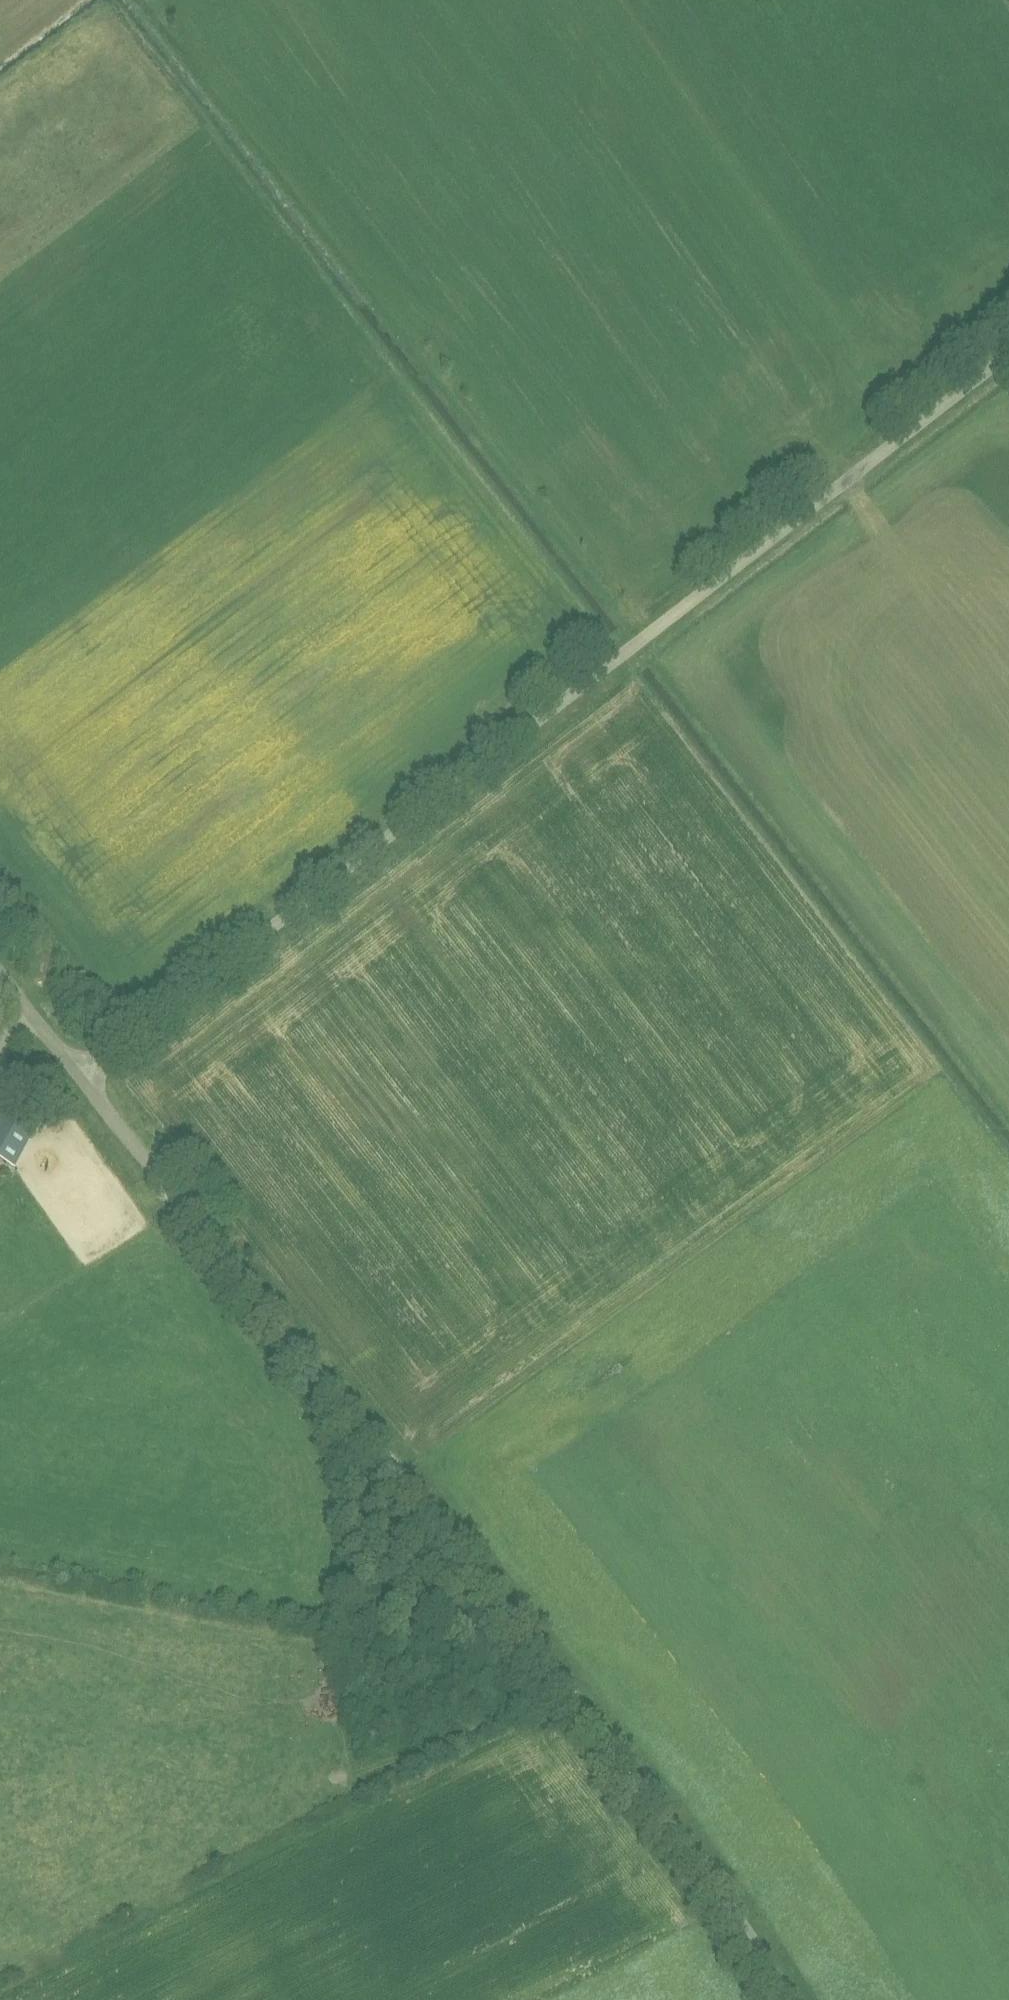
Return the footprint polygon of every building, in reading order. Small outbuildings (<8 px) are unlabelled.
[(14,1167),(38,1122),(6,1105),(0,1118),(0,1160),(14,1167)]
